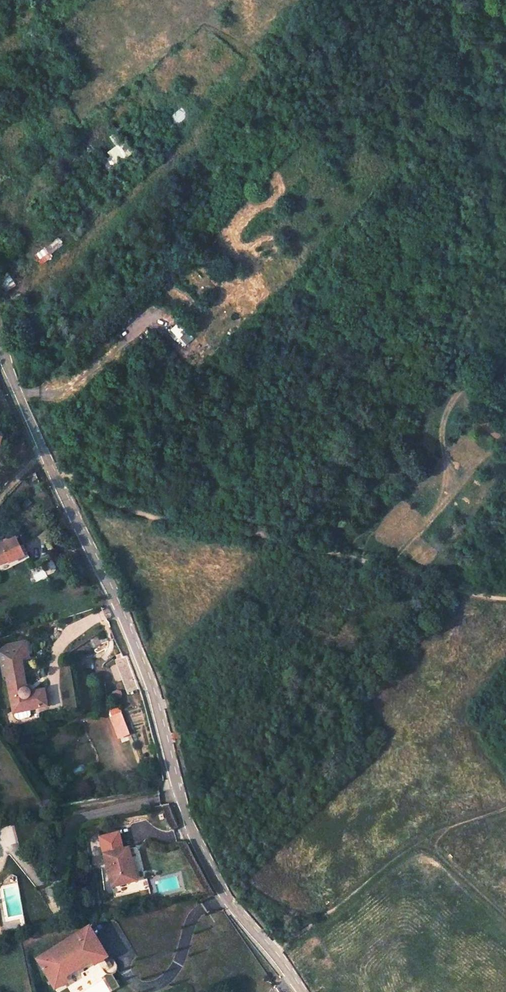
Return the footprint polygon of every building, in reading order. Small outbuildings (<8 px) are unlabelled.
[(122,144),(118,134),(112,137),(116,148),(108,151),(113,163),(133,154),(127,141),(122,144)] [(171,328),(180,341),(188,335),(179,322),(171,328)] [(13,541),(0,547),(0,566),(6,564),(7,566),(21,559),(13,541)] [(21,641),(3,646),(1,647),(0,648),(0,668),(2,677),(5,676),(15,713),(48,705),(44,687),(30,691),(29,689),(26,688),(18,658),(25,656),(21,641)] [(127,656),(116,660),(129,695),(139,692),(127,656)] [(106,707),(108,714),(119,710),(116,703),(106,707)] [(119,710),(108,714),(118,738),(129,734),(119,710)] [(125,826),(118,828),(119,835),(127,834),(125,826)] [(102,854),(110,888),(136,882),(128,848),(102,854)] [(88,926),(34,958),(53,991),(68,982),(65,978),(91,963),(93,967),(108,958),(88,926)] [(27,929),(18,931),(20,941),(29,939),(27,929)] [(108,958),(93,967),(96,971),(110,963),(108,958)] [(53,991),(54,991),(61,991),(70,986),(68,982),(53,991)]
